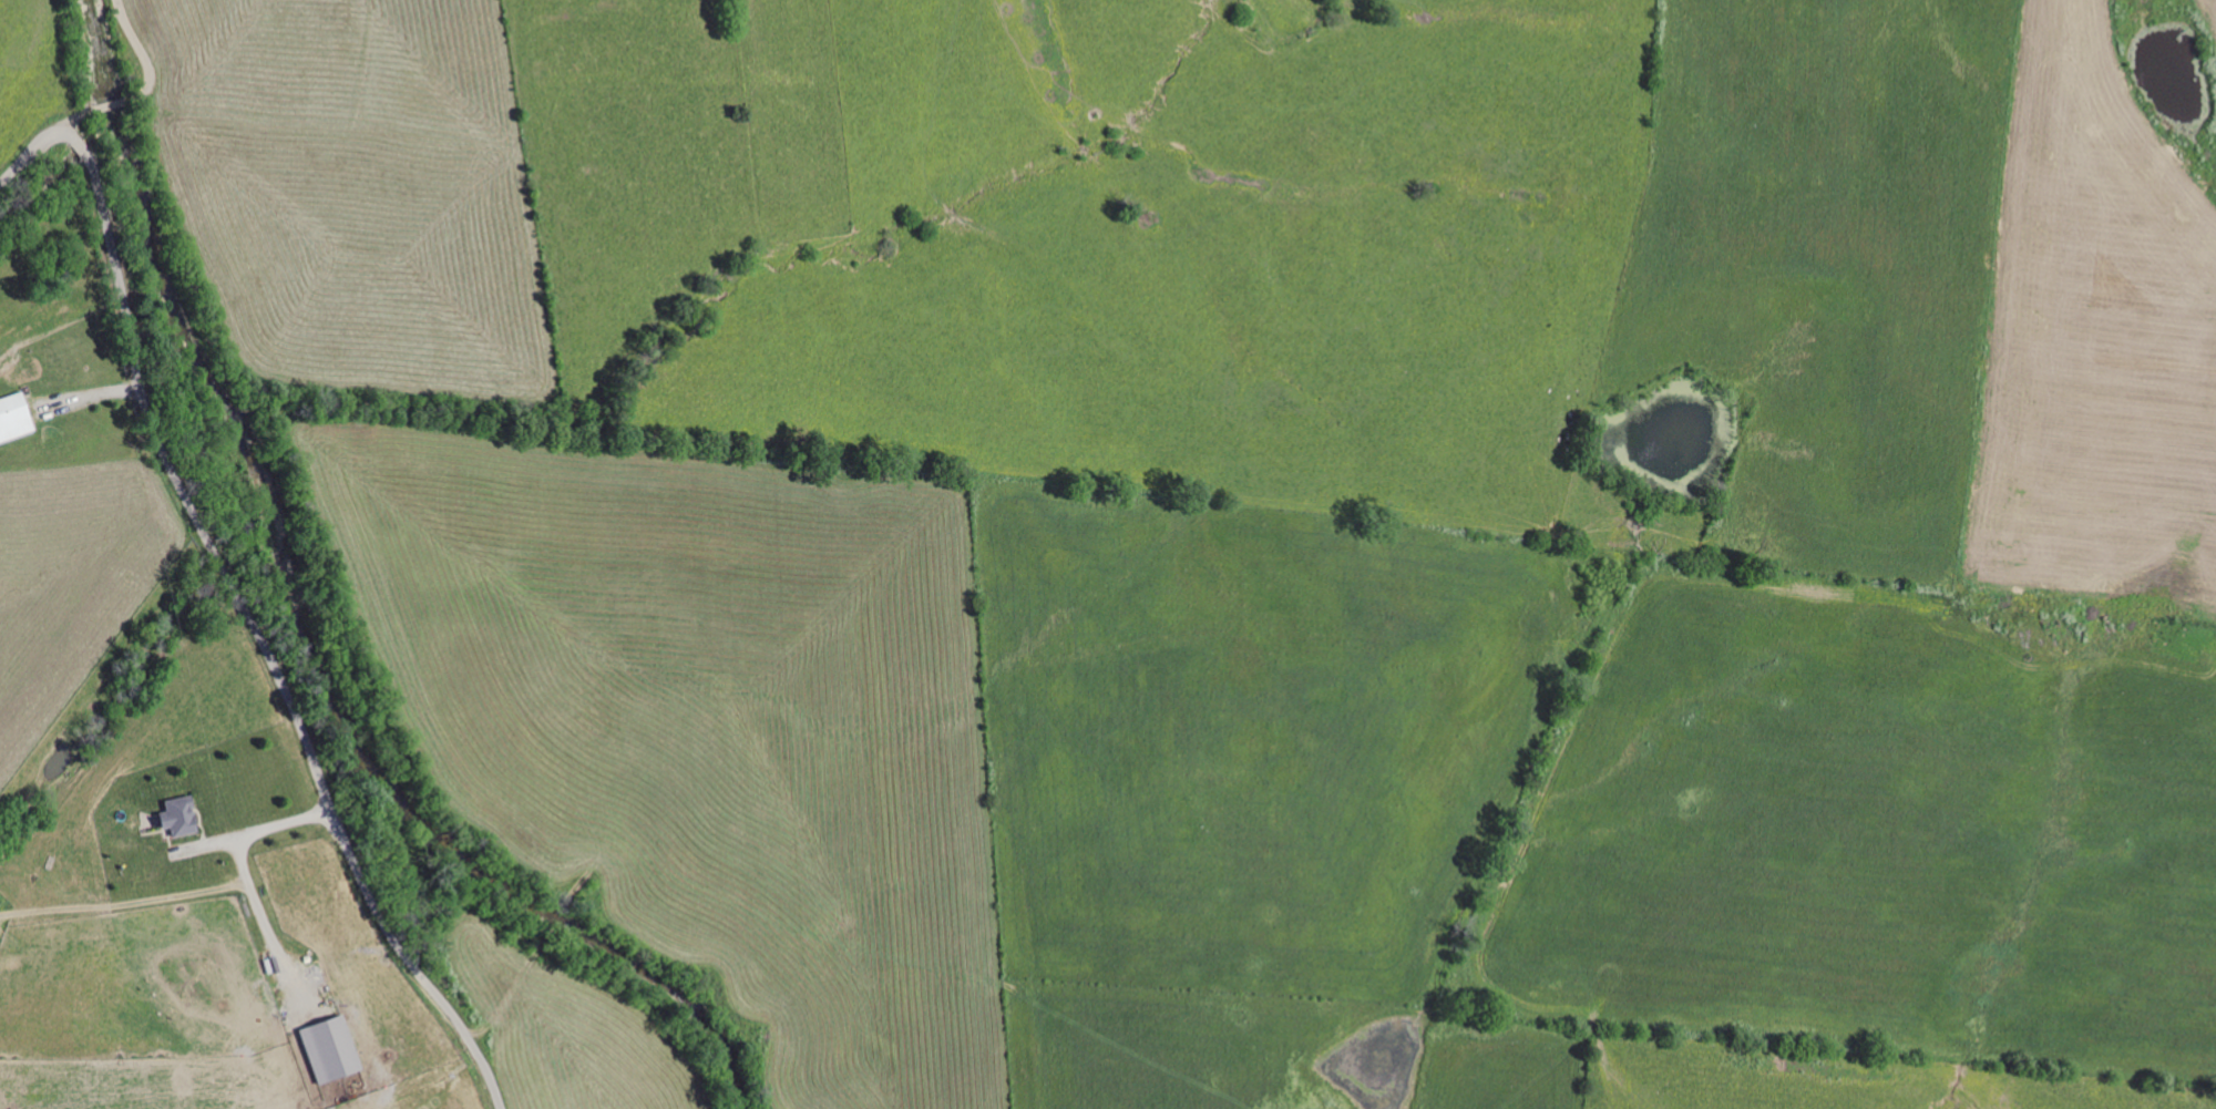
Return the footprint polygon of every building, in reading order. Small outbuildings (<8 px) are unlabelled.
[(30,431),(16,392),(0,398),(0,442),(30,431)] [(169,838),(195,831),(185,794),(158,801),(161,811),(152,813),(157,829),(165,827),(169,838)] [(356,1070),(338,1013),(294,1027),(312,1084),(356,1070)]
